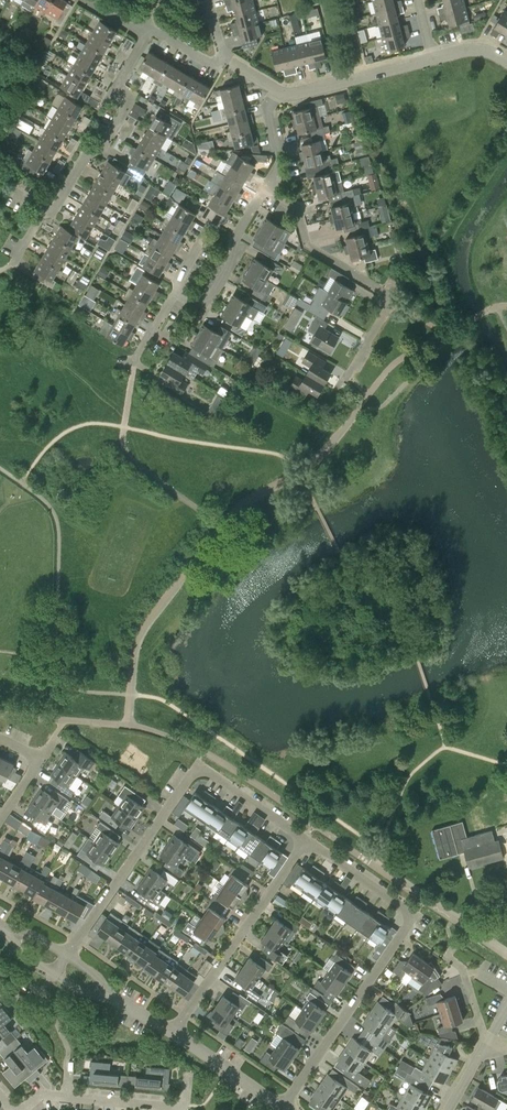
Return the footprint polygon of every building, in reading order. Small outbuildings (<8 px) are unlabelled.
[(38,0),(24,0),(21,5),(32,11),(35,6),(38,0)] [(35,6),(46,12),(53,0),(38,0),(35,6)] [(65,0),(53,0),(46,12),(56,18),(54,22),(61,25),(66,16),(60,13),(67,1),(65,0)] [(255,11),(253,0),(248,0),(226,6),(227,12),(235,10),(236,16),(255,11)] [(373,1),(376,13),(402,6),(401,0),(393,2),(393,0),(376,0),(373,1)] [(465,7),(463,0),(443,0),(445,6),(437,8),(439,14),(465,7)] [(402,6),(376,13),(379,25),(398,20),(397,14),(404,12),(402,6)] [(469,20),(465,7),(439,14),(440,20),(448,18),(449,25),(469,20)] [(505,34),(506,31),(506,12),(504,10),(499,18),(496,24),(490,34),(496,37),(500,31),(505,34)] [(232,30),(259,23),(255,11),(236,16),(238,22),(230,24),(232,30)] [(295,13),(289,15),(293,31),(300,29),(295,13)] [(496,24),(499,18),(494,15),(490,21),(496,24)] [(398,20),(379,25),(382,37),(409,31),(407,24),(400,26),(398,20)] [(469,23),(469,20),(449,25),(450,28),(459,26),(469,23)] [(99,21),(93,32),(110,42),(117,31),(99,21)] [(262,36),(259,23),(232,30),(233,36),(241,34),(243,41),(241,41),(243,48),(258,44),(256,37),(262,36)] [(474,30),(473,23),(469,23),(459,26),(461,33),(474,30)] [(410,37),(409,31),(382,37),(385,50),(405,45),(403,39),(410,37)] [(110,42),(93,32),(86,43),(104,53),(110,42)] [(320,59),(326,57),(320,32),(307,35),(309,41),(315,68),(322,67),(320,59)] [(41,44),(47,47),(51,40),(45,37),(41,44)] [(315,68),(309,41),(296,44),(301,64),(307,62),(309,70),(315,68)] [(129,54),(133,48),(122,42),(119,48),(129,54)] [(104,53),(86,43),(80,54),(97,64),(104,53)] [(301,64),(296,44),(284,48),(291,74),(297,73),(295,65),(301,64)] [(116,54),(118,55),(124,59),(126,60),(129,54),(119,48),(116,54)] [(285,76),(291,74),(284,48),(272,51),(276,70),(283,68),(285,76)] [(144,71),(149,74),(161,54),(157,52),(155,55),(149,51),(136,72),(133,70),(127,80),(133,84),(139,74),(141,75),(144,71)] [(74,65),(91,75),(97,64),(80,54),(74,65)] [(165,56),(161,54),(149,74),(155,77),(153,82),(157,84),(169,63),(163,60),(165,56)] [(112,65),(119,69),(122,64),(115,60),(112,65)] [(176,67),(169,63),(157,84),(161,87),(164,83),(170,86),(182,66),(178,64),(176,67)] [(106,70),(103,75),(113,82),(117,76),(120,70),(119,69),(112,65),(109,64),(106,70)] [(67,75),(85,86),(91,75),(74,65),(67,75)] [(173,94),(178,96),(190,75),(183,72),(185,68),(182,66),(170,86),(176,89),(173,94)] [(96,107),(99,102),(81,91),(85,86),(67,75),(61,87),(89,103),(96,107)] [(190,75),(178,96),(182,99),(185,95),(190,98),(202,78),(198,76),(196,79),(190,75)] [(206,80),(202,78),(190,98),(196,101),(193,106),(198,109),(211,88),(204,84),(206,80)] [(107,92),(106,91),(99,87),(97,85),(94,91),(104,97),(107,92)] [(215,91),(217,96),(218,103),(223,101),(246,95),(245,91),(241,92),(239,85),(215,91)] [(55,106),(59,95),(54,93),(50,104),(55,106)] [(346,102),(344,94),(335,96),(337,104),(346,102)] [(220,109),(221,114),(245,108),(243,101),(247,100),(246,95),(223,101),(225,108),(220,109)] [(65,97),(58,108),(76,118),(82,107),(65,97)] [(323,104),(322,98),(303,103),(304,109),(293,112),(295,118),(291,119),(292,124),(320,116),(318,106),(323,104)] [(76,118),(58,108),(52,119),(69,129),(76,118)] [(217,108),(209,111),(212,121),(220,118),(217,108)] [(228,118),(229,124),(252,118),(251,114),(247,115),(245,108),(221,114),(223,119),(228,118)] [(142,115),(134,110),(131,115),(138,120),(142,115)] [(157,116),(156,116),(150,127),(167,137),(172,140),(182,123),(160,110),(157,116)] [(352,122),(350,111),(343,113),(346,123),(352,122)] [(91,120),(85,116),(82,122),(87,125),(91,120)] [(323,127),(320,116),(292,124),(293,128),(297,127),(299,133),(310,130),(311,136),(324,133),(330,132),(328,126),(323,127)] [(226,132),(227,137),(251,131),(249,124),(253,123),(252,118),(229,124),(231,131),(226,132)] [(17,119),(13,126),(28,132),(31,125),(17,119)] [(46,129),(63,140),(69,129),(52,119),(46,129)] [(132,131),(136,125),(126,120),(122,125),(132,131)] [(79,128),(84,131),(87,125),(82,122),(79,128)] [(122,125),(119,131),(129,137),(132,131),(122,125)] [(15,139),(19,130),(12,127),(8,136),(15,139)] [(167,137),(150,127),(143,137),(160,148),(167,137)] [(39,140),(56,151),(63,140),(46,129),(39,140)] [(253,138),(251,131),(227,137),(229,142),(234,141),(235,148),(258,142),(256,137),(253,138)] [(299,152),(300,157),(322,151),(320,140),(326,139),(324,133),(311,136),(300,139),(302,145),(303,151),(299,152)] [(137,148),(154,158),(160,148),(143,137),(137,148)] [(78,141),(72,138),(69,144),(75,147),(78,141)] [(181,145),(189,150),(193,143),(186,138),(181,145)] [(56,151),(39,140),(33,151),(50,161),(56,151)] [(66,150),(71,153),(75,147),(69,144),(66,150)] [(138,172),(144,175),(154,158),(137,148),(137,149),(135,148),(132,147),(129,152),(132,156),(130,159),(141,166),(138,171),(138,172)] [(23,159),(23,160),(20,166),(38,177),(42,171),(43,172),(50,161),(33,151),(32,152),(28,150),(23,159)] [(232,151),(226,162),(232,165),(252,177),(254,173),(250,171),(256,161),(267,162),(268,155),(240,153),(239,155),(232,151)] [(318,163),(320,169),(332,166),(339,164),(337,158),(331,159),(330,155),(324,157),(322,151),(300,157),(301,161),(305,160),(307,166),(318,163)] [(359,157),(361,173),(369,172),(367,156),(359,157)] [(65,163),(59,160),(56,165),(62,169),(65,163)] [(129,166),(125,172),(108,162),(101,173),(119,183),(124,186),(131,175),(135,177),(138,172),(138,171),(129,166)] [(53,171),(59,174),(62,169),(56,165),(53,171)] [(249,181),(252,177),(232,165),(228,171),(224,168),(221,173),(242,185),(246,179),(249,181)] [(338,171),(334,172),(332,166),(320,169),(321,175),(314,177),(315,183),(311,184),(312,188),(341,181),(338,171)] [(193,178),(197,172),(191,169),(188,175),(193,178)] [(95,184),(112,194),(119,183),(101,173),(95,184)] [(242,194),(238,192),(242,185),(221,173),(219,177),(223,180),(220,186),(240,198),(242,194)] [(353,190),(344,191),(341,181),(312,188),(313,193),(317,192),(319,198),(340,193),(342,198),(361,193),(359,188),(353,190)] [(133,193),(140,196),(144,186),(137,183),(133,193)] [(89,194),(106,205),(112,194),(95,184),(89,194)] [(215,184),(212,189),(209,193),(230,206),(234,199),(237,201),(240,198),(220,186),(219,187),(215,184)] [(152,196),(156,188),(151,185),(145,197),(150,200),(152,196)] [(206,198),(211,201),(207,206),(227,218),(230,214),(226,212),(230,206),(209,193),(206,198)] [(360,194),(361,193),(342,198),(343,204),(331,207),(333,214),(329,215),(330,219),(353,213),(351,207),(362,204),(360,194)] [(106,205),(89,194),(82,205),(99,215),(106,205)] [(133,198),(129,204),(135,208),(138,202),(133,198)] [(177,208),(173,214),(193,226),(195,222),(192,220),(196,213),(175,201),(172,206),(177,208)] [(132,213),(135,208),(129,204),(126,210),(132,213)] [(76,216),(93,226),(99,215),(82,205),(76,216)] [(225,222),(227,218),(207,206),(204,212),(200,209),(197,214),(218,227),(222,220),(225,222)] [(383,222),(391,220),(389,212),(381,214),(383,222)] [(141,221),(143,217),(136,213),(134,217),(141,221)] [(355,224),(357,229),(369,226),(368,220),(361,222),(360,218),(354,219),(353,213),(330,219),(331,223),(335,222),(337,228),(355,224)] [(191,230),(193,226),(173,214),(170,220),(165,217),(163,222),(184,234),(187,228),(191,230)] [(86,237),(93,226),(76,216),(69,227),(86,237)] [(266,218),(260,228),(278,239),(278,240),(284,244),(291,233),(290,233),(294,227),(283,220),(279,225),(266,218)] [(120,220),(117,226),(122,229),(125,224),(120,220)] [(180,241),(184,234),(163,222),(160,226),(165,229),(161,235),(181,246),(183,243),(180,241)] [(376,225),(370,227),(369,226),(357,229),(358,235),(346,238),(348,245),(343,246),(345,250),(368,244),(366,238),(372,236),(378,235),(376,225)] [(61,226),(54,237),(72,247),(78,236),(61,226)] [(119,235),(122,229),(117,226),(113,231),(119,235)] [(284,244),(278,240),(278,239),(260,228),(254,239),(267,246),(263,252),(275,259),(278,253),(280,254),(285,244),(284,244)] [(389,232),(391,238),(396,237),(398,237),(395,228),(391,229),(392,231),(389,232)] [(119,239),(130,245),(135,236),(125,230),(119,239)] [(179,250),(181,246),(161,235),(158,240),(153,238),(151,242),(172,255),(175,248),(179,250)] [(72,247),(54,237),(48,248),(65,258),(72,247)] [(113,245),(107,242),(104,248),(109,251),(113,245)] [(168,261),(172,255),(151,242),(145,253),(149,255),(169,267),(171,263),(168,261)] [(369,250),(368,244),(345,250),(346,254),(350,253),(352,260),(364,256),(365,262),(378,259),(375,249),(369,250)] [(65,258),(48,248),(42,259),(59,269),(65,258)] [(102,261),(106,253),(98,248),(93,256),(102,261)] [(88,258),(92,252),(86,249),(83,254),(88,258)] [(167,271),(169,267),(149,255),(146,261),(141,258),(139,263),(159,275),(163,269),(167,271)] [(255,258),(248,269),(267,280),(273,270),(279,273),(283,267),(271,260),(268,266),(255,258)] [(53,279),(59,269),(42,259),(35,270),(46,276),(43,282),(52,288),(56,281),(53,279)] [(298,274),(302,266),(295,262),(291,270),(298,274)] [(101,269),(98,275),(102,277),(106,271),(101,269)] [(267,280),(248,269),(242,279),(255,287),(252,293),(265,301),(275,285),(267,280)] [(328,292),(346,302),(354,290),(349,278),(332,269),(328,275),(336,280),(328,292)] [(73,270),(70,276),(76,279),(79,274),(73,270)] [(140,278),(137,284),(157,296),(159,292),(156,290),(159,283),(139,271),(136,276),(140,278)] [(73,285),(76,279),(70,276),(67,282),(73,285)] [(89,282),(80,277),(76,284),(85,289),(89,282)] [(154,300),(157,296),(137,284),(133,290),(129,287),(126,292),(147,304),(151,297),(154,300)] [(295,303),(316,316),(323,320),(330,309),(339,315),(346,302),(328,292),(322,289),(319,287),(312,299),(314,300),(311,305),(298,297),(295,303)] [(128,299),(125,304),(145,316),(147,312),(143,310),(147,304),(126,292),(124,296),(128,299)] [(233,294),(227,305),(252,319),(252,320),(258,310),(263,313),(267,307),(250,296),(247,302),(233,294)] [(298,298),(291,294),(285,304),(292,308),(298,298)] [(117,308),(114,312),(135,324),(139,318),(142,320),(145,316),(125,304),(121,310),(117,308)] [(242,336),(252,319),(227,305),(221,315),(234,323),(231,329),(242,336)] [(289,318),(297,323),(303,312),(295,307),(289,318)] [(116,319),(113,325),(133,337),(135,333),(131,331),(135,324),(114,312),(112,317),(116,319)] [(328,323),(323,320),(316,316),(308,330),(315,334),(311,341),(330,352),(338,338),(324,329),(328,323)] [(130,340),(133,337),(113,325),(106,320),(99,331),(123,345),(127,338),(130,340)] [(197,334),(216,345),(219,340),(224,343),(226,342),(228,339),(231,333),(220,326),(216,332),(203,324),(197,334)] [(200,359),(202,361),(213,367),(224,350),(216,345),(197,334),(191,345),(204,353),(200,359)] [(288,347),(291,341),(286,338),(282,343),(288,347)] [(192,378),(202,361),(200,359),(189,353),(186,351),(182,356),(174,351),(167,363),(184,373),(192,378)] [(311,367),(307,374),(324,384),(331,372),(318,365),(322,360),(308,352),(302,362),(311,367)] [(249,357),(245,363),(252,367),(256,361),(249,357)] [(181,379),(184,373),(167,363),(161,374),(173,382),(170,387),(181,394),(188,383),(181,379)] [(317,395),(324,384),(307,374),(303,380),(296,376),(290,387),(302,394),(305,388),(317,395)] [(66,753),(58,764),(76,776),(84,765),(89,769),(94,762),(78,750),(73,758),(66,753)] [(3,758),(0,764),(0,784),(2,785),(4,780),(6,781),(7,778),(17,783),(21,775),(11,770),(14,764),(3,758)] [(82,780),(76,776),(58,764),(51,774),(63,783),(60,789),(70,796),(82,780)] [(123,799),(119,806),(137,818),(144,807),(132,798),(135,793),(125,785),(118,796),(123,799)] [(469,867),(503,858),(499,840),(495,841),(492,830),(497,829),(495,822),(506,819),(506,793),(506,788),(487,793),(489,799),(483,801),(486,814),(480,816),(485,832),(467,837),(463,822),(432,830),(440,859),(458,854),(465,852),(469,867)] [(41,789),(33,800),(51,812),(56,806),(61,810),(68,800),(57,792),(53,798),(41,789)] [(179,816),(185,808),(195,816),(210,794),(205,790),(200,796),(195,792),(190,799),(184,795),(172,812),(179,816)] [(211,804),(216,797),(210,794),(195,816),(206,823),(217,808),(211,804)] [(47,819),(51,812),(33,800),(26,810),(38,819),(35,825),(45,833),(52,822),(47,819)] [(217,808),(206,823),(217,831),(232,809),(226,805),(222,811),(217,808)] [(129,829),(137,818),(119,806),(111,816),(103,810),(99,816),(113,826),(117,820),(129,829)] [(232,809),(217,831),(228,838),(238,823),(233,819),(237,813),(232,809)] [(13,814),(8,821),(49,847),(54,840),(13,814)] [(238,823),(228,838),(239,846),(254,824),(248,820),(244,826),(238,823)] [(101,831),(94,842),(112,854),(119,843),(107,835),(110,829),(100,822),(96,827),(101,831)] [(255,834),(259,828),(254,824),(239,846),(249,853),(260,838),(255,834)] [(191,839),(187,844),(173,835),(167,845),(183,856),(191,862),(197,852),(198,853),(202,847),(191,839)] [(260,838),(249,853),(260,861),(275,839),(270,835),(265,841),(260,838)] [(68,838),(64,844),(70,848),(73,842),(68,838)] [(10,843),(3,839),(0,845),(0,846),(1,847),(0,850),(0,861),(10,843)] [(281,843),(275,839),(260,861),(271,868),(268,873),(274,877),(283,864),(277,860),(282,853),(276,849),(281,843)] [(104,865),(112,854),(94,842),(89,848),(84,844),(77,854),(88,862),(92,856),(104,865)] [(15,846),(10,843),(0,861),(0,876),(4,879),(12,863),(7,860),(15,846)] [(177,866),(183,856),(167,845),(160,854),(176,866),(172,871),(180,877),(184,871),(177,866)] [(26,851),(18,866),(12,863),(4,879),(14,884),(23,868),(23,869),(29,858),(31,854),(26,851)] [(23,869),(23,868),(14,884),(24,890),(33,874),(35,871),(36,870),(30,866),(35,856),(31,854),(29,858),(23,869)] [(215,857),(210,864),(215,868),(220,861),(215,857)] [(33,874),(24,890),(35,896),(44,880),(45,878),(51,868),(46,865),(41,874),(35,871),(33,874)] [(293,883),(303,891),(319,869),(313,865),(309,871),(303,867),(298,875),(292,870),(283,883),(289,887),(293,883)] [(230,876),(224,885),(245,899),(247,894),(245,889),(248,885),(243,881),(247,876),(246,875),(234,866),(228,875),(230,876)] [(87,867),(82,873),(87,876),(91,870),(87,867)] [(150,868),(143,878),(160,890),(167,880),(174,885),(178,880),(167,872),(163,877),(150,868)] [(319,869),(303,891),(314,898),(325,883),(320,879),(324,873),(319,869)] [(55,884),(58,878),(54,875),(51,881),(45,878),(44,880),(35,896),(34,898),(44,904),(53,888),(55,884)] [(153,899),(160,890),(143,878),(137,888),(150,897),(146,902),(157,910),(161,904),(153,899)] [(325,883),(314,898),(325,906),(340,884),(335,880),(331,886),(325,883)] [(340,884),(325,906),(336,913),(347,898),(341,894),(346,888),(340,884)] [(216,891),(210,900),(224,909),(228,904),(233,907),(236,903),(240,902),(245,899),(224,885),(218,893),(216,891)] [(65,915),(74,899),(76,895),(79,889),(75,887),(72,893),(69,897),(63,893),(55,909),(65,915)] [(53,888),(44,904),(55,909),(63,893),(53,888)] [(74,900),(74,899),(65,915),(76,921),(79,915),(85,919),(95,905),(77,895),(74,900)] [(124,898),(131,903),(134,900),(127,895),(124,898)] [(293,905),(278,895),(272,902),(288,913),(293,905)] [(347,898),(336,913),(347,921),(362,899),(356,895),(352,901),(347,898)] [(362,899),(347,921),(358,928),(368,913),(363,909),(367,903),(362,899)] [(141,905),(134,900),(131,903),(139,908),(141,905)] [(207,910),(201,918),(222,932),(223,928),(222,923),(225,918),(220,915),(224,909),(210,900),(205,908),(207,910)] [(153,913),(146,908),(144,912),(151,917),(153,913)] [(288,915),(298,921),(302,915),(292,908),(288,915)] [(368,913),(358,928),(368,936),(383,914),(378,910),(374,917),(368,913)] [(117,925),(121,919),(110,912),(107,917),(102,913),(94,925),(99,929),(97,932),(107,939),(117,925)] [(155,916),(162,922),(165,918),(158,913),(155,916)] [(389,918),(383,914),(368,936),(378,943),(374,949),(375,951),(371,957),(376,960),(391,939),(385,935),(390,928),(385,924),(389,918)] [(172,923),(165,918),(162,922),(169,927),(172,923)] [(219,935),(222,932),(201,918),(195,926),(193,925),(187,933),(201,942),(204,937),(210,940),(213,936),(219,935)] [(276,918),(268,929),(285,941),(292,930),(295,932),(299,926),(287,918),(283,923),(276,918)] [(127,931),(130,926),(121,919),(117,925),(107,939),(116,946),(126,931),(127,931)] [(309,929),(314,932),(318,926),(313,922),(309,929)] [(136,938),(140,933),(130,926),(127,931),(126,931),(116,946),(126,953),(136,938)] [(173,932),(180,937),(183,933),(175,928),(173,932)] [(286,954),(279,949),(285,941),(268,929),(261,940),(266,944),(262,950),(264,951),(282,963),(286,957),(284,956),(286,954)] [(136,959),(150,939),(140,933),(136,938),(126,953),(136,959)] [(190,938),(183,933),(180,937),(187,942),(190,938)] [(150,939),(136,959),(146,966),(159,946),(150,939)] [(192,946),(200,951),(202,947),(195,942),(192,946)] [(159,946),(146,966),(144,968),(154,975),(168,955),(158,948),(160,946),(159,946)] [(190,946),(187,950),(194,956),(197,951),(190,946)] [(402,978),(406,972),(412,976),(423,960),(413,953),(405,964),(400,960),(392,971),(402,978)] [(335,962),(328,972),(344,983),(352,972),(344,967),(348,962),(336,954),(332,960),(335,962)] [(178,962),(168,955),(154,975),(164,981),(178,962)] [(249,957),(242,968),(258,979),(265,969),(268,971),(272,965),(260,957),(256,962),(249,957)] [(187,969),(187,970),(174,988),(184,995),(194,981),(199,985),(213,965),(206,960),(197,972),(199,973),(197,976),(187,969)] [(430,962),(428,964),(423,960),(412,976),(411,977),(422,984),(418,989),(424,993),(423,994),(424,996),(441,984),(436,977),(440,975),(430,962)] [(178,962),(164,981),(174,988),(187,970),(177,963),(178,962)] [(251,989),(258,979),(242,968),(235,978),(249,988),(245,993),(257,1002),(261,996),(251,989)] [(337,994),(344,983),(328,972),(321,982),(318,980),(314,986),(326,994),(330,989),(337,994)] [(308,1000),(302,1010),(318,1021),(325,1010),(324,1009),(327,1004),(322,1000),(324,997),(312,988),(306,996),(306,997),(307,998),(307,999),(308,1000)] [(20,1003),(24,997),(15,990),(11,996),(20,1003)] [(437,1003),(440,1014),(459,1008),(455,996),(442,1000),(440,993),(426,998),(428,1006),(437,1003)] [(223,995),(216,1005),(232,1017),(239,1007),(242,1009),(246,1003),(234,995),(230,1000),(223,995)] [(7,1044),(16,1037),(4,1023),(13,1016),(0,1002),(0,1035),(7,1044)] [(378,1002),(370,1013),(389,1026),(395,1017),(406,1025),(413,1024),(409,1013),(394,1002),(389,1009),(378,1002)] [(228,1022),(232,1017),(216,1005),(209,1015),(223,1025),(219,1030),(226,1035),(233,1025),(228,1022)] [(463,1020),(459,1008),(440,1014),(444,1026),(437,1028),(440,1034),(440,1036),(458,1039),(455,1028),(457,1027),(459,1025),(458,1022),(463,1020)] [(311,1032),(318,1021),(302,1010),(295,1020),(288,1015),(284,1021),(302,1033),(305,1028),(311,1032)] [(381,1037),(389,1026),(370,1013),(363,1024),(381,1037)] [(275,1048),(292,1059),(303,1043),(283,1030),(279,1035),(277,1034),(270,1043),(276,1047),(275,1048)] [(236,1036),(232,1043),(239,1047),(243,1040),(236,1036)] [(428,1043),(434,1047),(436,1047),(430,1059),(449,1071),(456,1059),(447,1054),(452,1045),(451,1045),(454,1040),(440,1038),(432,1036),(428,1043)] [(16,1037),(7,1044),(35,1078),(41,1073),(37,1069),(48,1059),(36,1044),(28,1051),(16,1037)] [(353,1038),(345,1049),(364,1062),(372,1051),(353,1038)] [(35,1078),(7,1044),(0,1050),(0,1053),(10,1065),(2,1072),(15,1087),(26,1078),(29,1082),(35,1078)] [(269,1059),(284,1069),(292,1059),(275,1048),(271,1055),(266,1051),(260,1060),(265,1064),(269,1059)] [(356,1073),(364,1062),(345,1049),(337,1060),(347,1067),(343,1072),(360,1084),(364,1078),(356,1073)] [(443,1083),(449,1071),(430,1059),(423,1072),(443,1083)] [(84,1075),(83,1082),(126,1086),(127,1075),(109,1073),(110,1063),(91,1061),(90,1075),(84,1075)] [(145,1077),(127,1075),(126,1086),(169,1090),(170,1083),(164,1082),(166,1068),(146,1066),(145,1077)] [(419,1069),(415,1067),(411,1074),(415,1076),(419,1069)] [(332,1069),(320,1085),(339,1098),(347,1087),(355,1093),(358,1087),(332,1069)] [(397,1076),(407,1082),(411,1074),(401,1069),(397,1076)] [(498,1078),(497,1081),(498,1088),(506,1093),(506,1076),(498,1078)] [(411,1084),(404,1096),(424,1107),(431,1095),(411,1084)] [(331,1109),(339,1098),(320,1085),(312,1097),(331,1109)] [(478,1109),(496,1109),(498,1107),(496,1102),(498,1098),(478,1087),(471,1099),(479,1104),(480,1107),(478,1109)] [(424,1107),(404,1096),(397,1108),(401,1109),(422,1109),(424,1107)] [(358,1109),(363,1109),(369,1102),(363,1097),(355,1108),(358,1109)]
